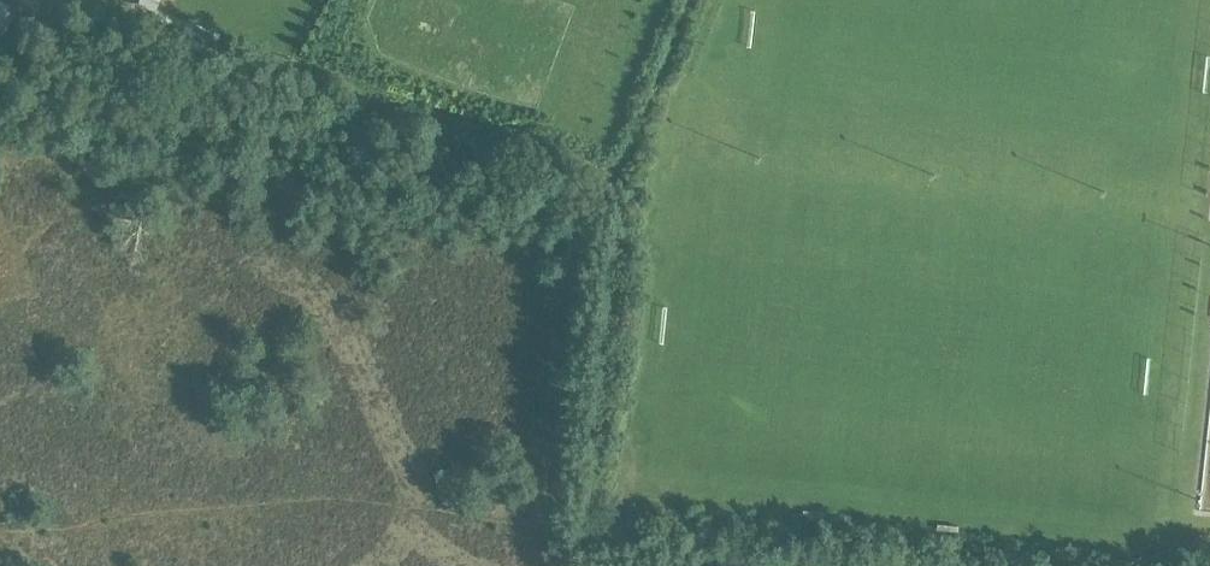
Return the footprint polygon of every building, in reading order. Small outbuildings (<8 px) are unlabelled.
[(1,0),(0,0),(0,34),(2,36),(18,9),(1,0)] [(132,0),(154,9),(157,0),(132,0)]
